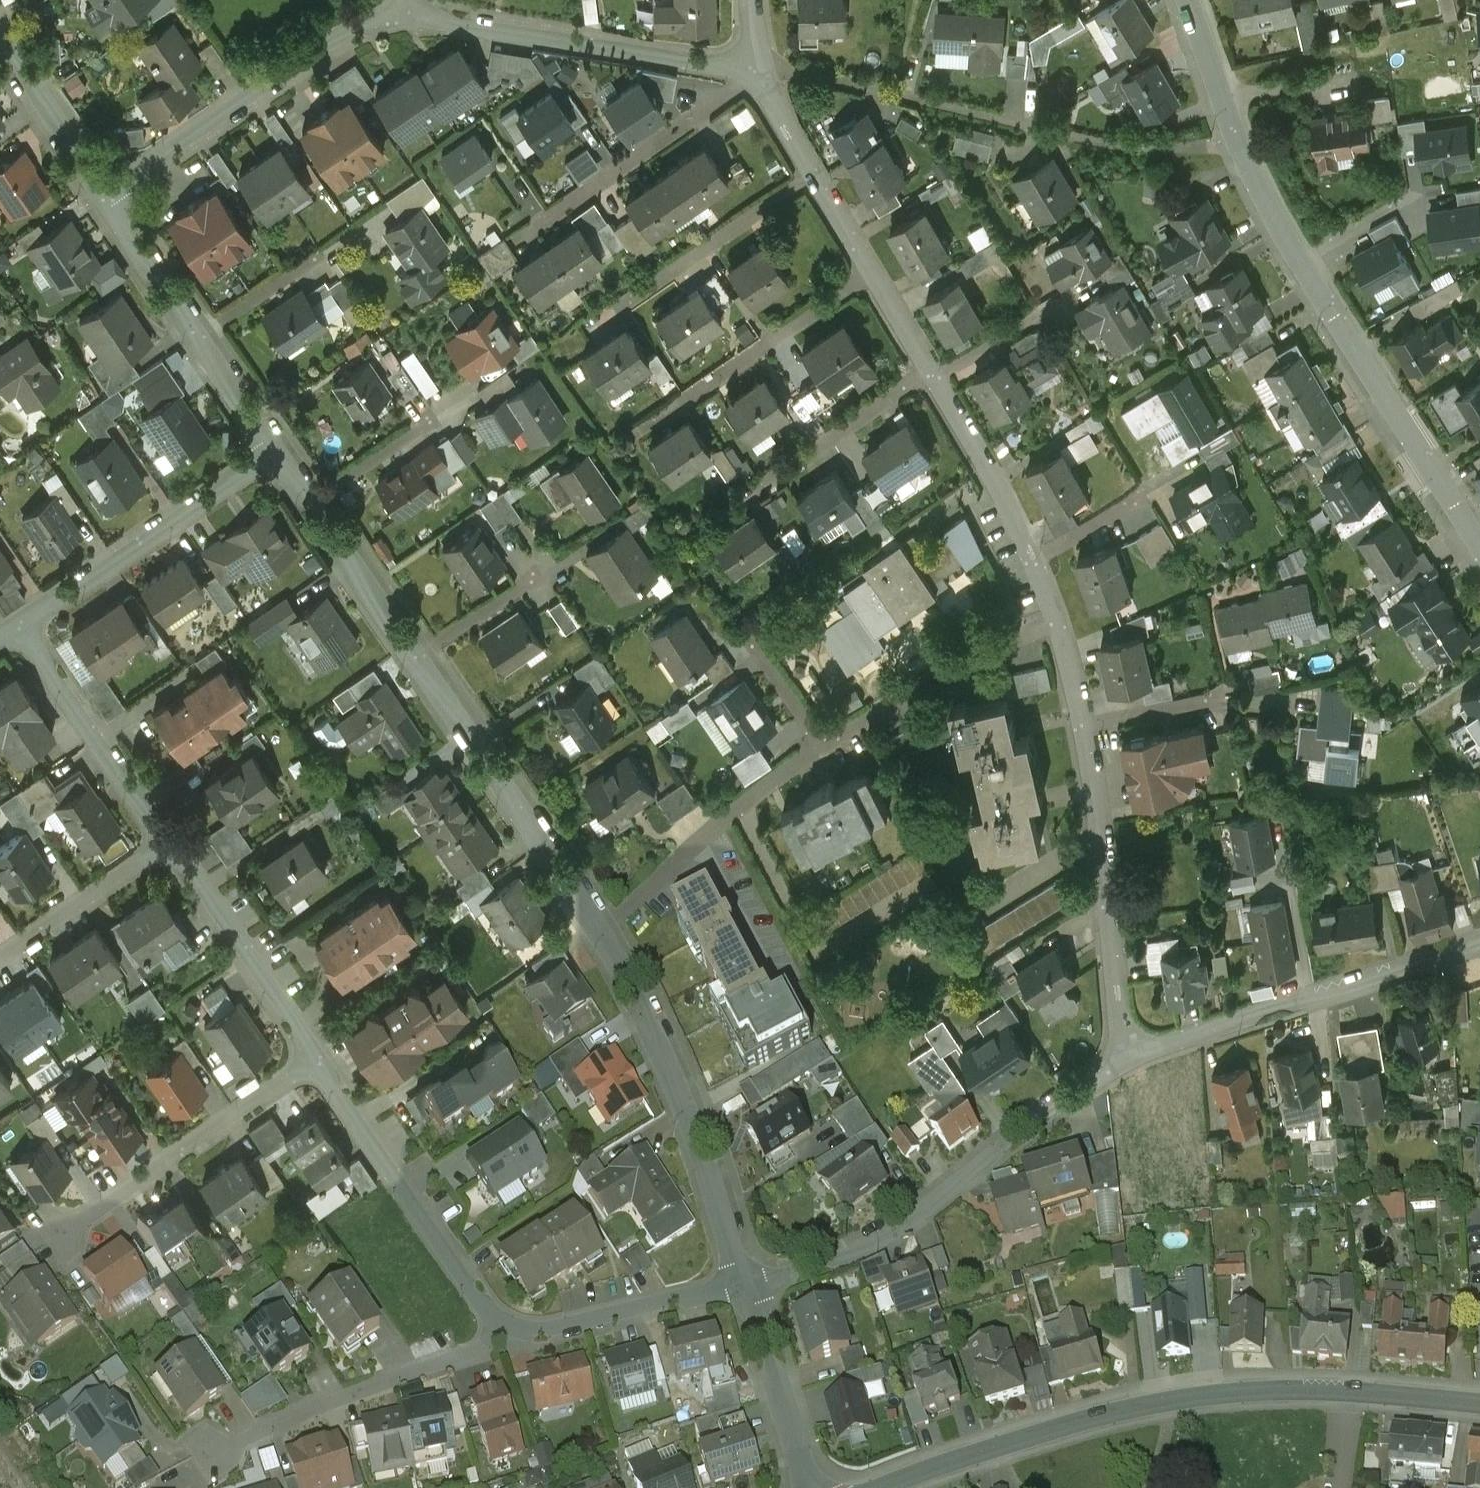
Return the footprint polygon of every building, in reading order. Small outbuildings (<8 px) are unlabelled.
[(95,1),(85,8),(100,30),(110,23),(110,22),(117,18),(104,0),(97,0),(95,1)] [(117,18),(110,22),(110,23),(100,30),(101,31),(138,6),(136,3),(141,0),(104,0),(117,18)] [(147,0),(156,14),(177,0),(147,0)] [(599,18),(598,0),(585,0),(586,19),(599,18)] [(652,21),(674,20),(675,24),(675,0),(652,0),(652,21)] [(675,24),(711,24),(711,9),(712,9),(712,0),(675,0),(675,24)] [(799,26),(843,25),(843,0),(798,0),(799,26)] [(1098,13),(1122,52),(1140,41),(1140,40),(1154,31),(1135,0),(1119,0),(1098,13)] [(1244,24),(1297,12),(1295,0),(1238,0),(1244,24)] [(1299,2),(1303,17),(1298,18),(1304,50),(1322,46),(1312,0),(1307,0),(1299,2)] [(1368,2),(1375,34),(1391,30),(1384,0),(1375,0),(1368,2)] [(1445,18),(1459,15),(1456,0),(1441,0),(1445,18)] [(1078,10),(1051,27),(1058,40),(1086,23),(1078,10)] [(1004,17),(958,15),(958,14),(938,13),(936,46),(973,49),(972,66),(998,67),(999,51),(1001,51),(1004,17)] [(171,23),(128,53),(129,55),(147,43),(157,57),(148,63),(150,67),(153,65),(165,83),(167,85),(182,74),(198,63),(191,52),(190,52),(183,42),(183,41),(171,23)] [(530,54),(491,47),(487,71),(479,77),(484,84),(490,93),(514,77),(521,87),(542,72),(530,54)] [(1032,49),(1012,47),(1009,71),(1030,73),(1032,49)] [(416,68),(375,96),(402,135),(441,109),(443,112),(484,84),(479,77),(461,50),(451,49),(418,71),(416,68)] [(373,90),(354,62),(342,70),(361,97),(361,98),(373,90)] [(1126,79),(1129,85),(1148,117),(1178,99),(1157,62),(1126,79)] [(676,75),(641,68),(639,80),(647,92),(655,93),(654,94),(672,98),(676,75)] [(1120,69),(1099,81),(1109,97),(1129,85),(1126,79),(1120,69)] [(342,70),(327,80),(342,103),(347,100),(347,99),(347,98),(351,104),(361,97),(342,70)] [(72,93),(87,87),(80,71),(65,77),(72,93)] [(165,83),(141,99),(156,121),(196,94),(182,74),(167,85),(165,83)] [(639,80),(606,102),(628,135),(661,113),(653,101),(654,94),(655,93),(647,92),(639,80)] [(551,91),(518,114),(538,143),(539,143),(542,148),(553,140),(549,136),(560,129),(557,125),(568,118),(569,118),(556,99),(551,91)] [(587,117),(568,91),(556,99),(569,118),(568,118),(574,126),(587,117)] [(1363,109),(1312,116),(1318,154),(1319,154),(1321,168),(1337,165),(1335,152),(1371,146),(1366,117),(1391,113),(1388,96),(1362,100),(1363,109)] [(337,102),(309,122),(310,122),(311,122),(312,124),(303,130),(303,129),(302,129),(337,181),(338,180),(337,179),(381,150),(382,150),(383,150),(351,104),(347,98),(347,99),(347,100),(342,103),(338,105),(337,104),(338,103),(337,102)] [(866,112),(858,117),(856,112),(828,129),(837,143),(839,142),(849,159),(882,138),(866,112)] [(284,127),(275,113),(265,120),(275,134),(284,127)] [(923,127),(902,116),(896,126),(917,138),(923,127)] [(1465,122),(1415,128),(1419,166),(1470,160),(1465,122)] [(142,125),(106,130),(109,145),(144,140),(142,125)] [(284,127),(275,134),(282,144),(291,137),(284,127)] [(474,133),(441,156),(458,181),(468,174),(481,165),(491,158),(474,133)] [(993,143),(957,135),(953,150),(989,159),(993,143)] [(882,138),(849,159),(872,198),(906,177),(882,138)] [(566,157),(579,178),(602,165),(589,143),(566,157)] [(306,186),(279,146),(259,160),(286,199),(306,186)] [(704,146),(689,156),(688,155),(678,162),(679,163),(665,172),(688,205),(727,179),(704,146)] [(219,152),(210,159),(220,174),(230,168),(219,152)] [(0,169),(0,195),(12,212),(26,202),(31,202),(37,198),(40,193),(45,189),(30,168),(31,167),(23,154),(4,166),(0,169)] [(1051,158),(1017,178),(1041,217),(1062,205),(1062,206),(1072,201),(1071,199),(1075,197),(1051,158)] [(752,178),(739,159),(728,166),(740,185),(752,178)] [(259,160),(239,174),(266,213),(286,199),(259,160)] [(481,165),(468,174),(472,181),(485,172),(481,165)] [(230,168),(220,174),(226,182),(236,176),(230,168)] [(964,186),(955,171),(942,178),(949,190),(952,194),(964,186)] [(665,172),(652,182),(651,180),(641,187),(642,188),(627,199),(649,232),(688,205),(665,172)] [(220,174),(210,181),(215,189),(219,194),(229,187),(220,174)] [(422,174),(393,193),(402,207),(431,187),(422,174)] [(942,178),(920,192),(926,204),(949,190),(942,178)] [(1457,190),(1459,207),(1478,204),(1479,205),(1479,186),(1457,190)] [(204,193),(178,212),(180,214),(170,221),(204,271),(250,240),(219,194),(215,189),(206,196),(204,193)] [(896,190),(873,204),(880,215),(902,202),(896,190)] [(1206,197),(1172,216),(1182,234),(1166,243),(1179,268),(1181,266),(1195,259),(1228,241),(1213,213),(1214,213),(1206,197)] [(1430,211),(1435,243),(1452,241),(1452,245),(1479,241),(1479,215),(1479,205),(1478,204),(1459,207),(1430,211)] [(420,207),(385,230),(399,250),(401,248),(412,265),(410,267),(411,268),(411,269),(432,254),(446,245),(420,207)] [(925,209),(891,229),(907,256),(908,255),(918,271),(936,260),(936,258),(948,251),(940,238),(941,237),(925,209)] [(1396,215),(1370,230),(1377,243),(1393,235),(1400,247),(1410,241),(1396,215)] [(648,248),(627,218),(613,227),(623,242),(634,258),(648,248)] [(613,227),(608,219),(596,227),(612,250),(623,242),(613,227)] [(46,235),(30,246),(30,247),(59,290),(98,264),(68,220),(46,235)] [(972,228),(978,246),(986,243),(993,262),(1003,258),(990,222),(972,228)] [(38,223),(16,238),(25,251),(30,247),(30,246),(46,235),(38,223)] [(600,256),(579,224),(548,245),(570,277),(584,267),(600,256)] [(1092,227),(1064,243),(1071,255),(1052,266),(1063,284),(1082,273),(1083,274),(1097,266),(1111,258),(1110,256),(1092,227)] [(1377,243),(1354,256),(1371,288),(1389,278),(1404,293),(1420,284),(1400,247),(1393,235),(1377,243)] [(500,238),(476,253),(492,276),(515,260),(500,238)] [(764,243),(728,268),(743,289),(752,301),(787,277),(764,243)] [(570,277),(548,245),(515,268),(533,295),(547,285),(551,290),(570,277)] [(983,247),(955,264),(964,277),(991,261),(983,247)] [(1120,250),(1110,256),(1111,258),(1097,266),(1104,278),(1107,276),(1128,264),(1120,250)] [(432,254),(411,269),(411,268),(397,278),(411,298),(446,274),(432,254)] [(1128,264),(1107,276),(1114,288),(1122,283),(1122,284),(1136,277),(1128,264)] [(1179,268),(1153,283),(1160,296),(1189,279),(1181,266),(1179,268)] [(584,267),(570,277),(579,291),(594,281),(584,267)] [(1244,267),(1210,285),(1222,308),(1231,325),(1246,317),(1265,306),(1244,267)] [(718,274),(699,288),(714,309),(733,296),(718,274)] [(355,299),(340,276),(328,285),(324,280),(323,280),(324,281),(327,286),(328,286),(330,290),(342,308),(355,299)] [(1456,278),(1442,286),(1409,304),(1418,318),(1462,292),(1460,285),(1456,278)] [(982,319),(958,279),(927,298),(958,349),(973,340),(966,328),(982,319)] [(1189,279),(1160,296),(1168,310),(1197,293),(1189,279)] [(301,290),(264,316),(283,344),(297,334),(301,340),(325,323),(311,304),(330,290),(328,286),(327,286),(324,281),(304,294),(301,290)] [(1114,288),(1090,301),(1091,304),(1078,311),(1090,331),(1103,324),(1117,348),(1150,330),(1122,284),(1122,283),(1114,288)] [(699,288),(657,317),(679,349),(721,320),(714,309),(699,288)] [(752,301),(743,289),(733,296),(747,316),(757,309),(751,301),(752,301)] [(119,295),(79,322),(110,367),(111,368),(128,356),(150,341),(119,295)] [(1231,325),(1222,308),(1203,319),(1216,344),(1250,326),(1246,317),(1231,325)] [(491,310),(460,330),(484,366),(499,355),(498,354),(508,347),(514,343),(513,343),(491,310)] [(1463,336),(1449,313),(1441,318),(1455,341),(1463,336)] [(1422,322),(1392,340),(1411,370),(1441,352),(1440,351),(1455,341),(1441,318),(1426,328),(1422,322)] [(842,322),(803,350),(821,377),(827,385),(828,385),(851,369),(858,380),(874,369),(842,322)] [(626,326),(583,355),(606,389),(646,362),(649,360),(647,358),(626,326)] [(1268,327),(1242,342),(1250,355),(1273,341),(1275,340),(1268,327)] [(1035,330),(1028,333),(1012,342),(1017,351),(1020,356),(1042,343),(1035,330)] [(530,332),(513,343),(514,343),(508,347),(518,360),(539,346),(530,332)] [(0,356),(0,381),(8,393),(20,385),(31,402),(57,385),(45,368),(47,367),(27,338),(0,356)] [(1250,355),(1245,358),(1256,378),(1266,372),(1266,371),(1304,349),(1298,338),(1278,350),(1273,341),(1250,355)] [(1042,343),(1020,356),(1017,351),(1005,358),(1005,359),(1016,376),(1019,374),(1026,386),(1031,383),(1033,377),(1033,376),(1055,364),(1042,343)] [(403,353),(425,393),(438,385),(417,346),(403,353)] [(1304,349),(1266,371),(1266,372),(1280,396),(1318,373),(1304,349)] [(672,374),(656,351),(647,358),(649,360),(646,362),(660,382),(672,374)] [(128,356),(111,368),(110,367),(97,376),(109,394),(139,373),(128,356)] [(162,359),(133,379),(139,389),(153,411),(177,394),(178,395),(184,391),(162,359)] [(1005,359),(975,377),(997,416),(1032,395),(1026,386),(1019,374),(1016,376),(1005,359)] [(366,360),(334,382),(357,416),(389,393),(366,360)] [(401,365),(387,374),(404,399),(418,390),(401,365)] [(1184,375),(1180,377),(1175,368),(1166,373),(1171,382),(1123,411),(1136,433),(1177,409),(1195,440),(1216,427),(1207,412),(1210,410),(1200,393),(1197,395),(1184,375)] [(506,369),(478,389),(486,400),(514,381),(506,369)] [(1318,373),(1280,396),(1285,403),(1279,406),(1282,410),(1287,407),(1294,420),(1295,421),(1333,399),(1318,373)] [(764,376),(725,403),(748,436),(787,409),(764,376)] [(827,385),(821,377),(799,392),(812,412),(835,396),(828,385),(827,385)] [(563,419),(537,380),(506,400),(505,400),(516,417),(519,415),(534,438),(563,419)] [(1455,384),(1433,398),(1452,427),(1470,416),(1459,397),(1462,395),(1455,384)] [(1459,397),(1470,416),(1479,431),(1479,384),(1462,395),(1459,397)] [(812,412),(799,392),(786,400),(800,420),(812,412)] [(153,411),(143,418),(173,463),(208,440),(178,395),(177,394),(153,411)] [(1287,407),(1282,410),(1279,406),(1285,403),(1280,396),(1267,404),(1281,428),(1294,420),(1287,407)] [(505,398),(493,406),(492,404),(475,416),(491,441),(519,422),(531,440),(534,438),(519,415),(516,417),(505,400),(506,400),(505,398)] [(101,399),(78,415),(99,447),(111,439),(112,440),(114,439),(105,426),(115,420),(101,399)] [(1333,399),(1295,421),(1306,441),(1311,438),(1337,423),(1345,419),(1333,399)] [(689,419),(649,445),(671,477),(710,450),(689,419)] [(1337,423),(1311,438),(1318,450),(1351,431),(1345,419),(1337,423)] [(910,420),(884,437),(886,440),(867,453),(875,465),(876,464),(881,472),(889,483),(890,483),(932,454),(910,420)] [(1233,425),(1207,441),(1214,454),(1226,447),(1241,438),(1233,425)] [(463,427),(444,439),(459,464),(478,453),(463,427)] [(1351,431),(1318,450),(1325,462),(1358,442),(1351,431)] [(112,440),(111,439),(99,447),(76,463),(98,495),(103,492),(112,505),(143,485),(112,440)] [(1235,461),(1226,447),(1214,454),(1207,458),(1214,470),(1223,465),(1224,467),(1235,461)] [(739,472),(724,449),(712,457),(727,479),(739,472)] [(1063,450),(1047,460),(1046,458),(1028,468),(1029,470),(1030,469),(1044,492),(1043,493),(1054,512),(1069,503),(1071,502),(1070,501),(1084,493),(1084,494),(1085,493),(1069,466),(1072,465),(1063,450)] [(587,454),(561,472),(557,467),(539,479),(558,507),(585,489),(598,508),(616,496),(587,454)] [(1355,458),(1324,479),(1346,514),(1378,493),(1380,492),(1370,477),(1368,478),(1355,458)] [(414,459),(377,483),(399,515),(434,491),(431,486),(432,485),(425,475),(414,459)] [(1214,470),(1174,495),(1191,523),(1212,511),(1225,533),(1250,518),(1237,496),(1240,494),(1224,467),(1223,465),(1214,470)] [(456,494),(438,467),(425,475),(432,485),(431,486),(434,491),(442,503),(456,494)] [(837,469),(796,496),(817,528),(855,503),(858,501),(852,492),(837,469)] [(881,472),(862,485),(876,505),(896,491),(890,483),(889,483),(881,472)] [(79,506),(63,482),(49,491),(53,497),(54,496),(66,514),(79,506)] [(876,505),(862,485),(852,492),(858,501),(855,503),(867,522),(881,512),(876,505)] [(521,516),(503,489),(491,497),(507,521),(510,524),(521,516)] [(1378,493),(1346,514),(1354,528),(1389,508),(1388,506),(1387,507),(1378,493)] [(66,514),(54,496),(53,497),(22,518),(46,553),(78,531),(66,514)] [(507,521),(491,497),(479,505),(495,529),(507,521)] [(657,518),(645,501),(623,516),(631,529),(647,519),(650,523),(657,518)] [(1069,503),(1054,512),(1046,516),(1057,535),(1079,521),(1069,503)] [(1354,528),(1348,532),(1356,544),(1363,540),(1362,539),(1396,517),(1389,508),(1354,528)] [(274,524),(265,510),(251,520),(253,522),(246,526),(245,524),(229,534),(230,536),(223,541),(238,564),(250,556),(252,559),(257,560),(264,571),(293,551),(282,535),(284,534),(276,523),(274,524)] [(753,512),(729,529),(728,527),(712,538),(733,569),(773,542),(753,512)] [(914,531),(903,539),(902,538),(894,543),(886,549),(866,563),(866,564),(870,569),(900,614),(901,615),(903,614),(901,611),(934,588),(936,591),(938,590),(937,589),(949,581),(944,574),(943,574),(942,573),(964,558),(968,563),(983,553),(965,515),(944,529),(946,533),(925,547),(914,531)] [(1396,517),(1362,539),(1363,540),(1376,560),(1378,559),(1387,574),(1385,575),(1386,576),(1417,556),(1416,554),(1401,532),(1404,530),(1396,517)] [(1162,521),(1137,536),(1152,563),(1178,547),(1162,521)] [(476,525),(443,548),(470,588),(487,576),(485,573),(501,562),(476,525)] [(625,529),(589,553),(619,597),(641,582),(639,578),(652,569),(625,529)] [(888,534),(879,540),(886,549),(894,543),(888,534)] [(804,566),(786,539),(774,547),(793,573),(804,566)] [(223,541),(221,540),(203,552),(217,572),(221,578),(239,566),(238,564),(223,541)] [(1115,545),(1078,558),(1095,605),(1131,592),(1115,545)] [(1435,564),(1425,548),(1416,554),(1417,556),(1386,576),(1372,584),(1382,598),(1435,564)] [(1278,558),(1285,573),(1303,565),(1296,549),(1278,558)] [(182,557),(142,584),(164,616),(203,588),(182,557)] [(866,564),(843,581),(846,585),(870,569),(866,564)] [(1435,564),(1382,598),(1389,610),(1399,603),(1398,601),(1436,577),(1437,578),(1442,575),(1435,564)] [(0,574),(0,583),(5,591),(15,584),(16,585),(20,582),(10,567),(8,568),(0,574)] [(900,614),(870,569),(846,585),(851,593),(877,630),(878,629),(900,614)] [(221,578),(217,572),(204,581),(224,611),(237,602),(221,578)] [(1436,577),(1398,601),(1399,603),(1412,625),(1417,622),(1417,621),(1447,602),(1447,603),(1450,602),(1449,601),(1451,600),(1437,578),(1436,577)] [(1308,581),(1262,592),(1263,597),(1264,597),(1272,632),(1317,621),(1308,581)] [(15,584),(5,591),(0,594),(0,608),(3,613),(25,598),(16,585),(15,584)] [(149,616),(133,592),(122,600),(138,623),(149,616)] [(877,630),(851,593),(839,601),(847,612),(822,629),(849,669),(888,643),(878,629),(877,630)] [(297,614),(288,620),(320,667),(356,642),(345,625),(344,625),(324,596),(297,614)] [(286,597),(257,617),(268,634),(288,620),(297,614),(286,597)] [(1263,597),(1219,608),(1228,648),(1273,637),(1272,632),(1264,597),(1263,597)] [(577,623),(560,598),(548,607),(565,631),(577,623)] [(121,599),(106,609),(105,613),(97,618),(96,616),(72,632),(83,649),(85,648),(100,669),(125,652),(121,647),(144,631),(138,623),(122,600),(121,599)] [(1447,602),(1417,621),(1417,622),(1439,655),(1439,654),(1469,635),(1456,614),(1454,615),(1447,603),(1447,602)] [(519,611),(482,636),(504,669),(525,654),(524,652),(540,642),(519,611)] [(1145,611),(1119,622),(1122,638),(1141,634),(1142,634),(1150,632),(1145,611)] [(686,614),(654,636),(682,678),(695,669),(697,671),(701,668),(699,666),(703,663),(714,655),(686,614)] [(1439,655),(1417,622),(1412,625),(1405,629),(1413,642),(1412,647),(1423,665),(1428,666),(1439,659),(1439,654),(1439,655)] [(1472,639),(1478,649),(1479,647),(1479,633),(1472,639)] [(1122,638),(1102,642),(1113,690),(1148,682),(1143,662),(1147,661),(1142,634),(1141,634),(1122,638)] [(215,646),(195,660),(207,676),(222,666),(227,663),(215,646)] [(735,667),(722,649),(714,655),(703,663),(715,681),(735,667)] [(597,652),(573,669),(581,681),(594,672),(604,686),(615,679),(597,652)] [(1047,665),(1003,675),(1003,673),(980,674),(981,702),(1008,695),(1008,696),(1052,686),(1047,665)] [(207,676),(184,692),(187,696),(171,707),(168,702),(153,713),(170,737),(174,735),(186,753),(207,739),(204,735),(228,719),(230,723),(245,713),(235,698),(246,691),(234,674),(229,677),(222,666),(207,676)] [(373,666),(348,683),(357,698),(383,681),(373,666)] [(1279,668),(1249,675),(1252,689),(1283,682),(1279,668)] [(110,694),(94,671),(80,680),(107,719),(126,707),(115,691),(110,694)] [(0,686),(0,731),(15,753),(24,747),(28,749),(29,750),(52,734),(37,711),(39,710),(16,675),(0,686)] [(775,726),(744,680),(713,701),(725,719),(722,720),(742,749),(775,726)] [(398,707),(382,683),(384,682),(383,681),(357,698),(363,706),(339,722),(351,740),(375,723),(395,753),(420,736),(400,706),(398,707)] [(586,683),(556,704),(583,744),(614,723),(586,683)] [(1321,686),(1319,712),(1352,716),(1354,689),(1321,686)] [(857,687),(836,699),(844,712),(864,700),(857,687)] [(250,691),(239,697),(247,710),(257,704),(250,691)] [(981,702),(968,705),(967,699),(952,702),(963,751),(974,749),(981,777),(1037,764),(1030,734),(1018,737),(1008,696),(1008,695),(981,702)] [(689,699),(662,717),(671,730),(698,712),(689,699)] [(1442,721),(1456,743),(1479,727),(1479,716),(1471,702),(1442,721)] [(944,706),(887,739),(899,758),(938,735),(935,730),(948,723),(944,706)] [(1318,724),(1300,721),(1297,753),(1325,756),(1323,777),(1356,780),(1361,729),(1351,728),(1352,716),(1319,712),(1318,724)] [(1166,733),(1123,742),(1129,766),(1128,767),(1130,778),(1131,777),(1136,802),(1179,792),(1179,789),(1184,788),(1195,771),(1194,766),(1212,762),(1204,727),(1166,735),(1166,733)] [(256,731),(229,749),(238,761),(251,752),(251,753),(264,744),(256,731)] [(764,744),(735,759),(745,779),(774,765),(764,744)] [(251,753),(251,752),(238,761),(207,782),(230,815),(255,798),(258,801),(276,788),(251,753)] [(196,755),(166,775),(174,786),(204,766),(196,755)] [(630,756),(585,787),(615,830),(633,817),(628,810),(654,791),(630,756)] [(1037,764),(981,777),(988,805),(972,809),(979,836),(982,836),(985,851),(1019,843),(1020,846),(1042,840),(1032,797),(1044,794),(1037,764)] [(79,769),(55,785),(66,800),(90,784),(79,769)] [(434,770),(415,783),(419,788),(410,795),(434,831),(469,807),(444,771),(438,776),(434,770)] [(869,770),(837,786),(834,781),(806,795),(809,800),(783,814),(805,858),(859,830),(857,826),(889,810),(869,770)] [(46,771),(17,791),(23,799),(29,808),(54,791),(44,775),(47,772),(46,771)] [(397,778),(371,796),(380,808),(405,791),(397,778)] [(685,780),(659,798),(673,820),(699,802),(685,780)] [(62,802),(57,806),(85,848),(119,826),(106,807),(104,808),(89,786),(90,785),(90,784),(66,800),(62,802)] [(0,802),(0,803),(5,811),(23,799),(17,791),(0,802)] [(54,791),(29,808),(37,820),(57,806),(62,802),(54,791)] [(23,799),(5,811),(20,832),(23,830),(28,839),(43,829),(37,820),(29,808),(23,799)] [(1187,806),(1175,808),(1177,815),(1188,812),(1187,806)] [(469,807),(434,831),(461,870),(496,846),(469,807)] [(1267,814),(1232,821),(1240,864),(1275,857),(1267,814)] [(232,819),(211,833),(230,861),(250,846),(232,819)] [(23,830),(20,832),(0,846),(0,869),(6,879),(12,875),(23,892),(51,872),(28,839),(23,830)] [(322,865),(302,835),(263,863),(286,896),(311,878),(308,874),(322,865)] [(1396,859),(1379,861),(1385,887),(1403,885),(1401,876),(1396,859)] [(1379,861),(1365,863),(1369,890),(1385,887),(1379,861)] [(482,868),(456,886),(464,897),(490,879),(482,868)] [(1429,868),(1401,876),(1403,885),(1409,904),(1408,904),(1418,937),(1453,926),(1443,894),(1437,895),(1429,868)] [(1072,870),(987,923),(999,943),(1085,890),(1072,870)] [(548,921),(517,877),(498,890),(483,901),(486,906),(513,945),(548,921)] [(490,879),(464,897),(476,914),(486,906),(483,901),(498,890),(490,879)] [(726,920),(710,889),(674,908),(684,927),(685,926),(704,961),(703,962),(722,997),(723,996),(757,1061),(815,1030),(796,993),(783,1000),(776,987),(765,993),(732,931),(736,929),(730,918),(726,920)] [(159,894),(120,921),(147,960),(151,958),(151,957),(152,956),(148,950),(165,939),(179,960),(197,948),(182,925),(181,926),(159,894)] [(389,895),(380,901),(377,896),(322,934),(325,938),(316,944),(341,982),(364,966),(367,970),(394,951),(392,947),(414,932),(389,895)] [(1283,901),(1251,907),(1263,974),(1295,968),(1283,901)] [(1373,901),(1315,910),(1320,948),(1348,944),(1347,941),(1378,937),(1373,901)] [(984,918),(964,930),(979,955),(999,943),(987,923),(984,918)] [(96,928),(50,959),(74,994),(120,962),(96,928)] [(1198,939),(1180,942),(1181,951),(1162,953),(1169,1000),(1207,994),(1204,977),(1210,976),(1207,959),(1201,959),(1198,939)] [(560,943),(532,962),(539,973),(560,959),(568,954),(560,943)] [(1020,970),(1019,971),(1027,982),(1039,1001),(1063,985),(1077,976),(1057,946),(1020,970)] [(1012,958),(990,972),(1006,996),(1027,982),(1019,971),(1020,970),(1012,958)] [(574,979),(560,959),(539,973),(526,982),(538,999),(540,998),(553,1017),(543,1025),(555,1041),(571,1030),(562,1017),(573,1010),(574,1012),(591,1001),(575,978),(574,979)] [(443,977),(422,992),(420,989),(409,987),(407,998),(413,1007),(408,1010),(404,1010),(398,1001),(379,1013),(368,1012),(367,1018),(364,1020),(364,1021),(347,1033),(374,1072),(378,1070),(382,1075),(421,1049),(417,1043),(428,1036),(428,1035),(461,1013),(465,1010),(443,977)] [(221,983),(203,996),(209,1005),(228,993),(221,983)] [(149,984),(127,1000),(142,1022),(165,1007),(149,984)] [(1063,985),(1039,1001),(1051,1019),(1066,1009),(1072,1010),(1077,1007),(1078,1001),(1075,996),(1069,994),(1063,985)] [(0,1012),(0,1036),(16,1059),(63,1025),(35,987),(0,1012)] [(270,1047),(238,1002),(205,1025),(236,1070),(270,1047)] [(1429,1009),(1401,1017),(1412,1053),(1440,1044),(1429,1009)] [(943,1019),(927,1029),(936,1042),(942,1051),(957,1041),(943,1019)] [(1008,1022),(963,1053),(986,1087),(1031,1056),(1008,1022)] [(1365,1032),(1345,1036),(1347,1050),(1344,1050),(1348,1068),(1342,1069),(1350,1112),(1385,1106),(1377,1064),(1382,1063),(1376,1027),(1365,1029),(1365,1032)] [(200,1059),(184,1036),(173,1044),(179,1053),(179,1052),(189,1067),(200,1059)] [(820,1040),(752,1083),(763,1102),(764,1102),(811,1073),(832,1060),(820,1040)] [(578,1041),(549,1062),(569,1093),(582,1084),(577,1076),(593,1065),(578,1041)] [(936,1042),(910,1060),(947,1114),(961,1104),(964,1102),(963,1087),(954,1087),(954,1072),(943,1073),(942,1053),(942,1051),(936,1042)] [(1309,1047),(1276,1056),(1288,1097),(1282,1099),(1288,1117),(1308,1116),(1307,1114),(1319,1113),(1318,1109),(1320,1108),(1316,1095),(1321,1094),(1320,1090),(1321,1089),(1309,1047)] [(491,1048),(468,1063),(466,1060),(442,1077),(439,1073),(415,1090),(441,1127),(464,1112),(466,1115),(490,1098),(493,1102),(517,1085),(491,1048)] [(179,1053),(148,1074),(160,1092),(166,1088),(180,1108),(205,1090),(205,1089),(202,1091),(191,1075),(194,1073),(189,1067),(179,1052),(179,1053)] [(593,1065),(577,1076),(582,1084),(597,1108),(604,1104),(614,1120),(644,1100),(613,1052),(593,1065)] [(832,1060),(811,1073),(820,1088),(842,1074),(833,1059),(832,1060)] [(1248,1064),(1213,1075),(1226,1119),(1230,1117),(1235,1134),(1258,1127),(1254,1111),(1262,1108),(1248,1064)] [(1456,1064),(1435,1070),(1445,1103),(1458,1099),(1456,1064)] [(10,1083),(0,1069),(0,1090),(10,1083)] [(141,1135),(106,1084),(101,1087),(91,1072),(80,1079),(79,1077),(68,1085),(69,1087),(55,1096),(70,1118),(77,1113),(98,1144),(104,1145),(111,1155),(120,1149),(122,1151),(132,1143),(131,1142),(141,1135)] [(751,1083),(740,1089),(752,1109),(763,1102),(752,1083),(751,1083)] [(1478,1096),(1468,1095),(1466,1116),(1476,1117),(1478,1096)] [(541,1096),(520,1109),(534,1131),(555,1118),(541,1096)] [(1478,1096),(1476,1117),(1466,1116),(1465,1126),(1479,1128),(1479,1096),(1478,1096)] [(789,1098),(778,1105),(779,1107),(747,1126),(767,1159),(810,1132),(789,1098)] [(858,1100),(833,1116),(851,1142),(857,1139),(876,1127),(858,1100)] [(947,1114),(932,1126),(950,1150),(965,1139),(962,1136),(977,1125),(961,1104),(947,1114)] [(61,1136),(43,1110),(25,1121),(39,1142),(45,1138),(49,1144),(61,1136)] [(1319,1113),(1307,1114),(1308,1116),(1309,1136),(1311,1136),(1334,1134),(1333,1112),(1319,1113)] [(285,1134),(284,1135),(287,1139),(301,1159),(332,1138),(315,1113),(285,1134)] [(271,1114),(248,1129),(263,1151),(265,1154),(287,1139),(284,1135),(285,1134),(271,1114)] [(876,1127),(857,1139),(864,1148),(870,1157),(888,1143),(876,1127)] [(905,1129),(892,1139),(907,1158),(920,1149),(905,1129)] [(518,1130),(494,1146),(518,1183),(542,1167),(518,1130)] [(1353,1133),(1338,1134),(1340,1158),(1355,1157),(1353,1133)] [(1334,1134),(1311,1136),(1314,1175),(1339,1173),(1336,1135),(1334,1134)] [(1221,1137),(1207,1138),(1209,1170),(1223,1169),(1221,1137)] [(39,1142),(17,1157),(31,1178),(30,1184),(37,1194),(68,1172),(49,1144),(45,1138),(39,1142)] [(332,1138),(301,1159),(318,1184),(319,1185),(334,1174),(345,1166),(350,1163),(349,1162),(332,1138)] [(494,1146),(469,1162),(494,1199),(518,1183),(494,1146)] [(864,1148),(821,1180),(845,1211),(887,1179),(870,1157),(864,1148)] [(265,1154),(263,1151),(253,1158),(272,1186),(282,1179),(265,1154)] [(658,1173),(644,1151),(628,1162),(630,1166),(617,1175),(616,1174),(607,1179),(590,1190),(603,1211),(620,1201),(622,1203),(624,1201),(623,1199),(631,1194),(650,1224),(647,1226),(648,1227),(680,1207),(679,1205),(676,1207),(656,1175),(658,1173)] [(1079,1153),(1025,1169),(1029,1181),(997,1190),(1011,1234),(1044,1224),(1040,1209),(1091,1194),(1091,1192),(1082,1164),(1079,1153)] [(1115,1154),(1082,1164),(1091,1192),(1119,1183),(1115,1154)] [(242,1155),(203,1182),(227,1217),(265,1190),(242,1155)] [(377,1182),(359,1156),(349,1162),(350,1163),(345,1166),(362,1192),(377,1182)] [(594,1158),(585,1164),(577,1175),(588,1191),(590,1190),(607,1179),(594,1158)] [(334,1174),(319,1185),(318,1184),(307,1191),(319,1209),(345,1190),(334,1174)] [(1132,1180),(1122,1181),(1125,1205),(1134,1204),(1132,1180)] [(207,1230),(183,1195),(160,1211),(184,1246),(207,1230)] [(1408,1222),(1408,1198),(1388,1198),(1388,1222),(1408,1222)] [(680,1207),(648,1227),(643,1230),(656,1251),(693,1227),(680,1207)] [(184,1246),(160,1211),(137,1227),(161,1262),(184,1246)] [(572,1215),(540,1235),(539,1234),(502,1258),(501,1256),(500,1257),(528,1300),(529,1299),(528,1297),(563,1275),(566,1278),(567,1277),(566,1276),(598,1255),(599,1257),(600,1256),(573,1214),(571,1212),(571,1213),(572,1215)] [(13,1234),(0,1215),(0,1243),(13,1234)] [(241,1260),(223,1233),(212,1241),(230,1267),(241,1260)] [(0,1258),(0,1262),(7,1271),(31,1255),(22,1243),(0,1258)] [(1113,1250),(1119,1266),(1129,1263),(1123,1246),(1113,1250)] [(639,1247),(619,1260),(632,1280),(652,1267),(639,1247)] [(120,1248),(84,1273),(96,1289),(95,1290),(107,1308),(143,1284),(144,1283),(133,1265),(120,1248)] [(933,1252),(922,1256),(924,1263),(929,1278),(941,1274),(933,1252)] [(31,1255),(7,1271),(15,1283),(39,1267),(31,1255)] [(886,1256),(862,1267),(869,1289),(888,1283),(885,1276),(892,1274),(886,1256)] [(1245,1257),(1226,1258),(1227,1265),(1217,1266),(1218,1278),(1246,1277),(1245,1257)] [(161,1282),(144,1258),(133,1265),(144,1283),(143,1284),(152,1296),(164,1287),(161,1282)] [(892,1274),(885,1276),(888,1283),(892,1293),(895,1292),(903,1315),(938,1303),(929,1278),(924,1263),(892,1274)] [(1142,1270),(1129,1272),(1134,1314),(1147,1313),(1142,1270)] [(1129,1272),(1116,1273),(1121,1316),(1134,1314),(1129,1272)] [(39,1274),(1,1300),(14,1319),(19,1316),(38,1344),(75,1319),(63,1302),(60,1305),(39,1274)] [(187,1297),(172,1274),(161,1282),(164,1287),(176,1304),(187,1297)] [(1356,1278),(1344,1279),(1345,1305),(1357,1304),(1356,1278)] [(347,1279),(313,1302),(320,1312),(315,1315),(340,1351),(378,1325),(347,1279)] [(280,1285),(264,1296),(274,1311),(281,1306),(286,1314),(295,1307),(280,1285)] [(1405,1291),(1387,1290),(1386,1306),(1404,1308),(1405,1291)] [(1331,1294),(1308,1293),(1306,1321),(1304,1333),(1302,1356),(1302,1357),(1347,1361),(1351,1325),(1328,1323),(1331,1294)] [(1451,1304),(1433,1302),(1432,1311),(1450,1313),(1451,1304)] [(836,1303),(798,1314),(812,1362),(840,1354),(851,1350),(836,1303)] [(1376,1304),(1363,1303),(1361,1329),(1374,1330),(1376,1304)] [(1404,1308),(1386,1306),(1384,1329),(1382,1329),(1379,1364),(1412,1367),(1416,1332),(1402,1331),(1404,1308)] [(1186,1308),(1154,1311),(1159,1359),(1191,1355),(1186,1308)] [(1264,1312),(1233,1311),(1232,1332),(1231,1352),(1231,1353),(1262,1355),(1264,1312)] [(1450,1313),(1432,1311),(1430,1334),(1416,1332),(1412,1367),(1446,1370),(1449,1336),(1448,1336),(1450,1313)] [(280,1313),(244,1337),(272,1378),(308,1354),(280,1313)] [(183,1314),(170,1323),(188,1348),(200,1340),(183,1314)] [(1082,1315),(1062,1321),(1069,1343),(1053,1348),(1063,1383),(1102,1371),(1091,1337),(1089,1338),(1082,1315)] [(1232,1332),(1220,1331),(1222,1352),(1231,1352),(1232,1332)] [(1304,1333),(1290,1331),(1292,1355),(1302,1356),(1304,1333)] [(723,1369),(714,1332),(668,1343),(677,1381),(704,1375),(709,1394),(735,1388),(730,1367),(723,1369)] [(1007,1336),(970,1347),(978,1375),(978,1376),(975,1380),(977,1385),(981,1387),(982,1387),(988,1406),(1026,1395),(1007,1336)] [(851,1350),(840,1354),(847,1376),(868,1369),(861,1347),(851,1350)] [(641,1348),(604,1359),(616,1403),(654,1392),(652,1387),(643,1353),(641,1348)] [(1053,1348),(1040,1352),(1049,1388),(1063,1383),(1053,1348)] [(655,1350),(643,1353),(652,1387),(664,1384),(655,1350)] [(192,1351),(157,1375),(187,1418),(221,1394),(192,1351)] [(939,1353),(910,1363),(917,1382),(914,1383),(918,1394),(925,1414),(926,1414),(926,1413),(937,1409),(939,1417),(951,1413),(948,1405),(961,1400),(950,1370),(946,1371),(939,1353)] [(578,1361),(533,1372),(541,1407),(587,1396),(578,1361)] [(272,1378),(241,1399),(253,1417),(288,1401),(272,1378)] [(85,1381),(57,1400),(68,1417),(96,1398),(85,1381)] [(420,1384),(400,1391),(404,1402),(424,1395),(420,1384)] [(735,1388),(709,1394),(711,1401),(703,1403),(707,1419),(738,1410),(740,1409),(735,1388)] [(503,1393),(495,1389),(473,1397),(474,1400),(471,1401),(479,1426),(478,1426),(490,1462),(491,1461),(492,1463),(517,1455),(516,1453),(522,1451),(514,1427),(514,1426),(503,1393)] [(863,1390),(828,1401),(840,1441),(875,1430),(863,1390)] [(109,1401),(103,1393),(96,1398),(68,1417),(77,1430),(76,1438),(84,1451),(93,1452),(104,1468),(118,1458),(135,1447),(138,1445),(132,1436),(132,1424),(119,1406),(109,1401)] [(918,1394),(904,1399),(914,1429),(930,1425),(926,1414),(925,1414),(918,1394)] [(457,1396),(443,1401),(450,1435),(466,1431),(457,1396)] [(441,1401),(403,1409),(403,1408),(402,1408),(403,1415),(412,1457),(444,1451),(451,1450),(453,1450),(450,1435),(443,1401),(443,1400),(441,1400),(441,1401)] [(738,1410),(707,1419),(711,1433),(719,1430),(718,1428),(741,1421),(738,1410)] [(403,1415),(392,1417),(388,1413),(378,1422),(364,1424),(364,1423),(363,1423),(368,1448),(372,1469),(391,1466),(397,1470),(413,1467),(412,1457),(403,1415)] [(741,1421),(718,1428),(719,1430),(723,1444),(746,1436),(741,1421)] [(363,1425),(350,1427),(350,1426),(348,1426),(354,1451),(368,1448),(363,1425)] [(1396,1430),(1395,1438),(1394,1442),(1395,1442),(1393,1461),(1392,1468),(1393,1468),(1391,1487),(1414,1487),(1415,1471),(1441,1473),(1445,1435),(1396,1430)] [(723,1444),(699,1452),(710,1487),(758,1472),(746,1436),(723,1444)] [(1395,1438),(1382,1437),(1379,1460),(1393,1461),(1395,1442),(1394,1442),(1395,1438)] [(1473,1437),(1468,1487),(1479,1487),(1479,1437),(1473,1437)] [(289,1454),(296,1478),(299,1487),(350,1487),(351,1487),(343,1463),(336,1439),(289,1454)] [(653,1442),(625,1454),(629,1463),(651,1454),(652,1456),(658,1453),(653,1442)] [(135,1447),(118,1458),(129,1475),(146,1463),(135,1447)] [(548,1447),(535,1451),(543,1476),(555,1471),(548,1447)] [(652,1456),(651,1454),(629,1463),(637,1481),(635,1482),(638,1487),(688,1487),(672,1448),(658,1453),(652,1456)] [(444,1451),(412,1457),(413,1467),(414,1469),(446,1463),(444,1451)] [(343,1463),(351,1487),(350,1487),(364,1487),(355,1460),(343,1463)] [(124,1478),(131,1487),(138,1487),(160,1476),(149,1461),(129,1475),(124,1478)] [(281,1471),(269,1475),(273,1487),(287,1487),(285,1482),(281,1471)] [(606,1473),(585,1481),(588,1487),(613,1487),(606,1473)] [(285,1482),(287,1487),(299,1487),(296,1478),(285,1482)]
